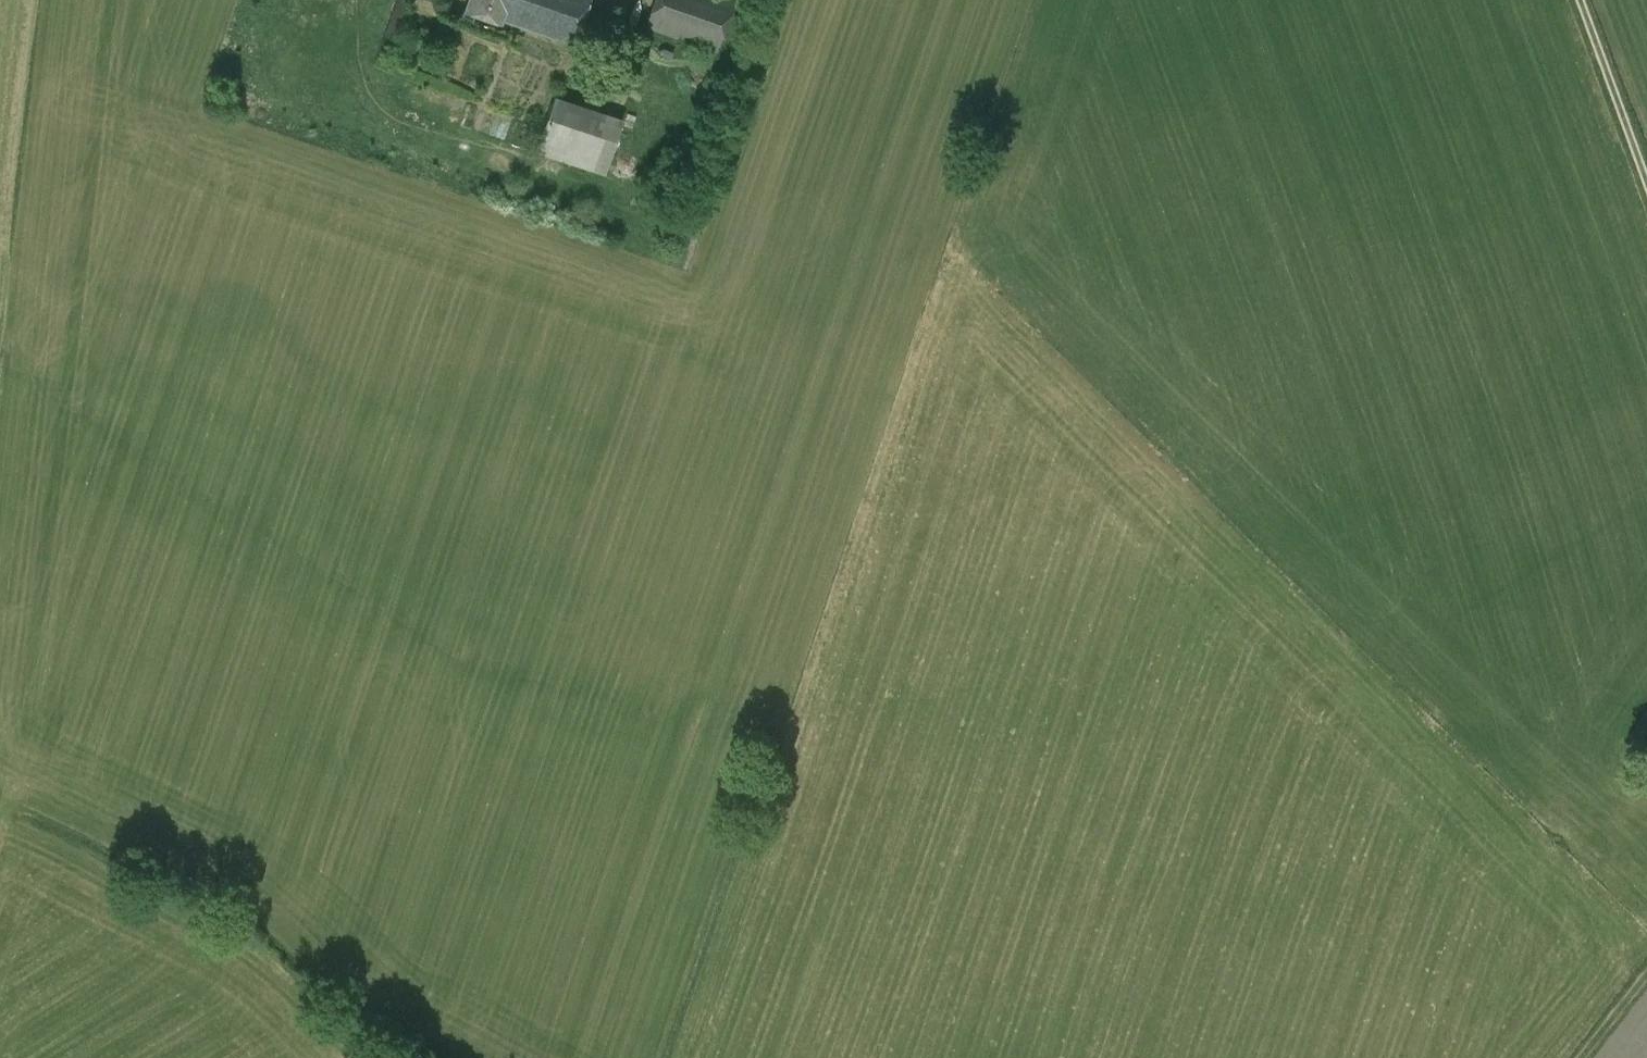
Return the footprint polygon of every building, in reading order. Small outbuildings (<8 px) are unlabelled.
[(464,9),(500,22),(501,21),(574,46),(590,0),(467,0),(464,9)] [(644,26),(677,37),(679,34),(692,38),(690,42),(716,51),(735,0),(653,0),(644,26)] [(554,95),(535,151),(604,174),(623,118),(554,95)]
